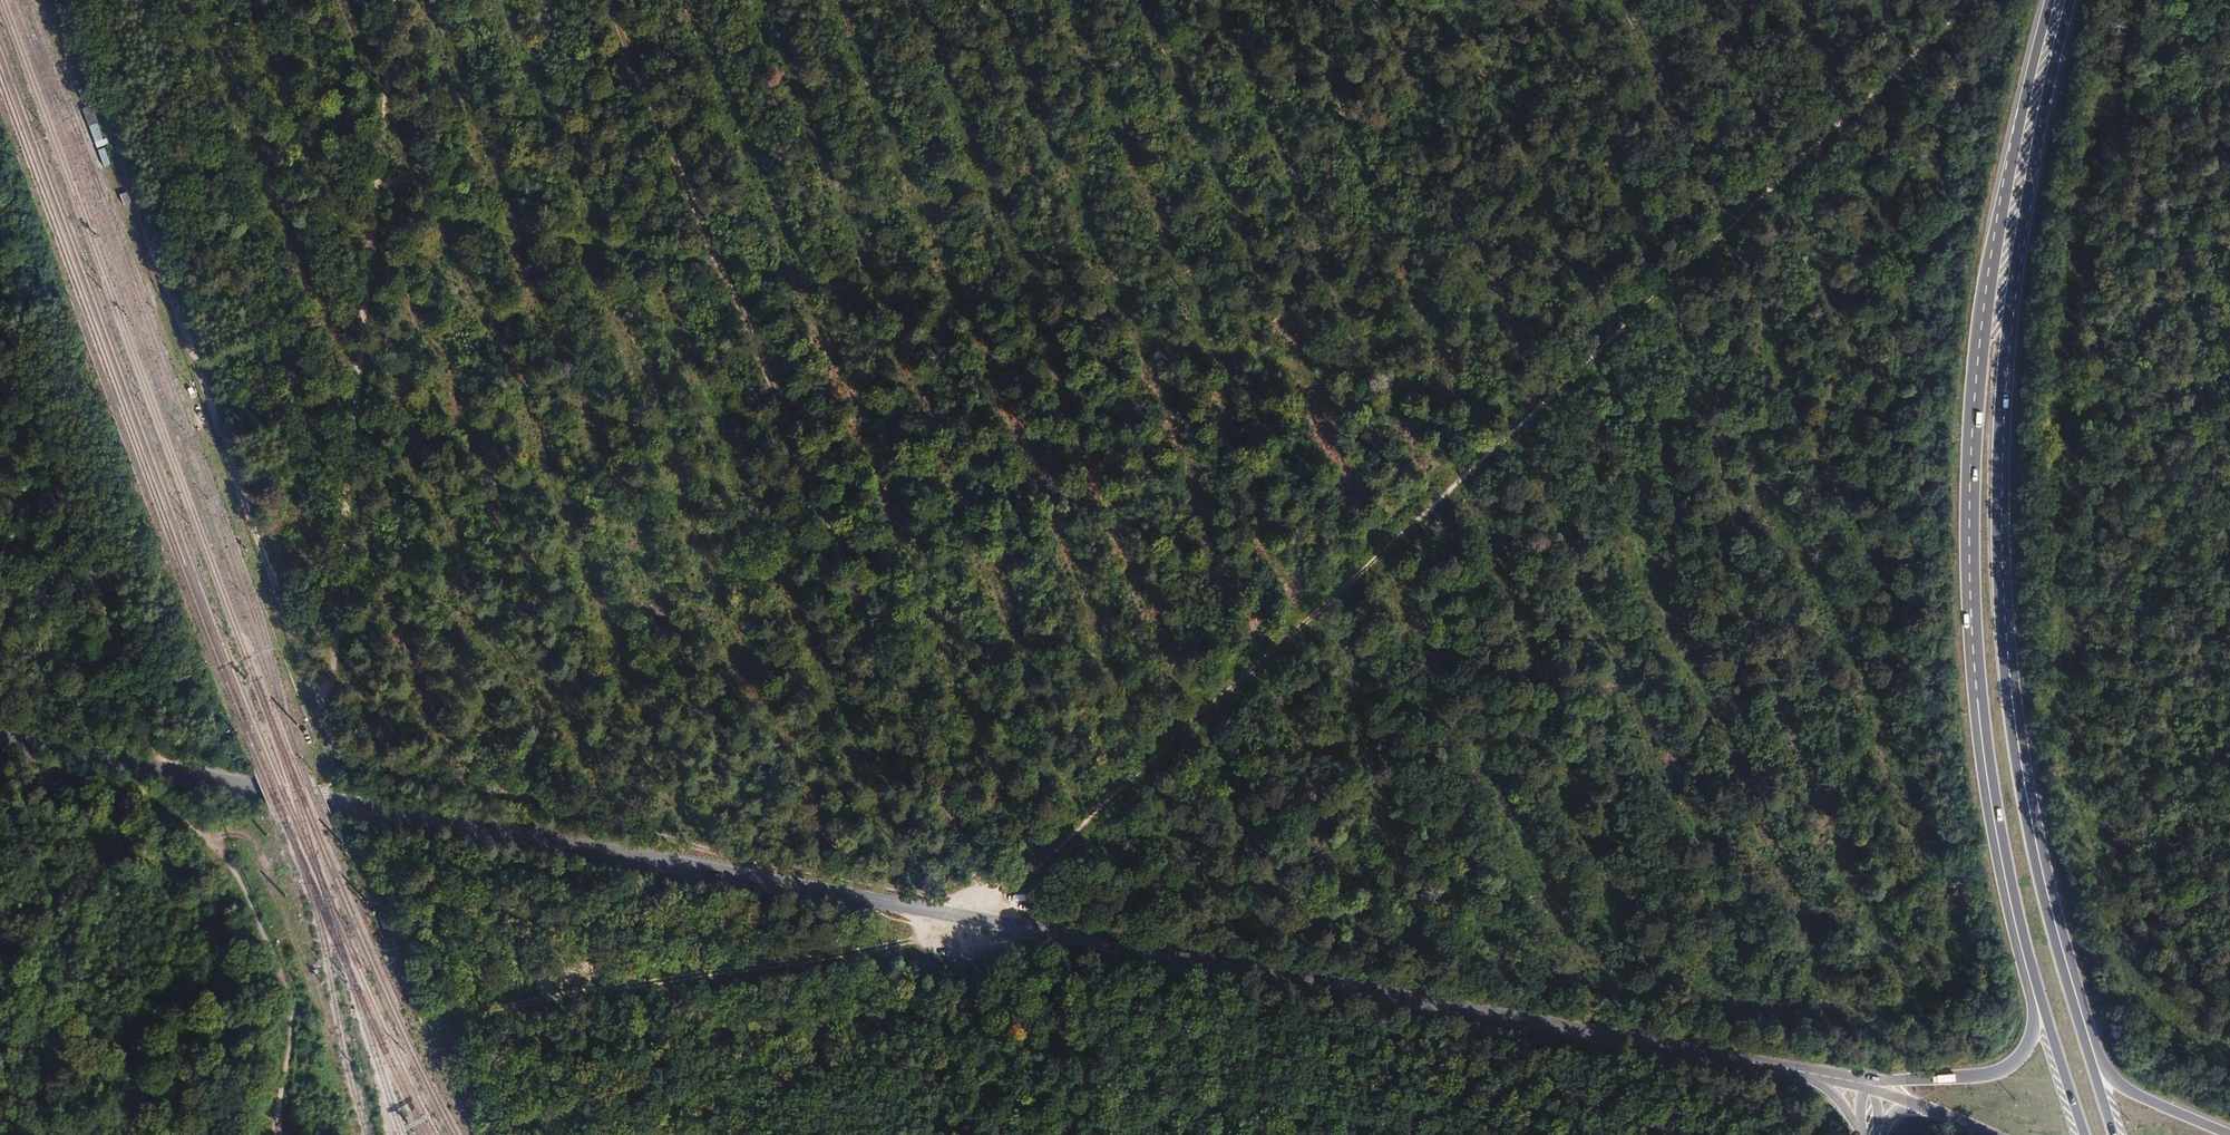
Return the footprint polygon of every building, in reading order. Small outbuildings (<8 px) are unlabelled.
[(96,147),(106,144),(96,104),(86,107),(96,147)] [(99,149),(105,166),(113,163),(107,146),(99,149)] [(125,204),(133,201),(129,190),(121,193),(125,204)]
